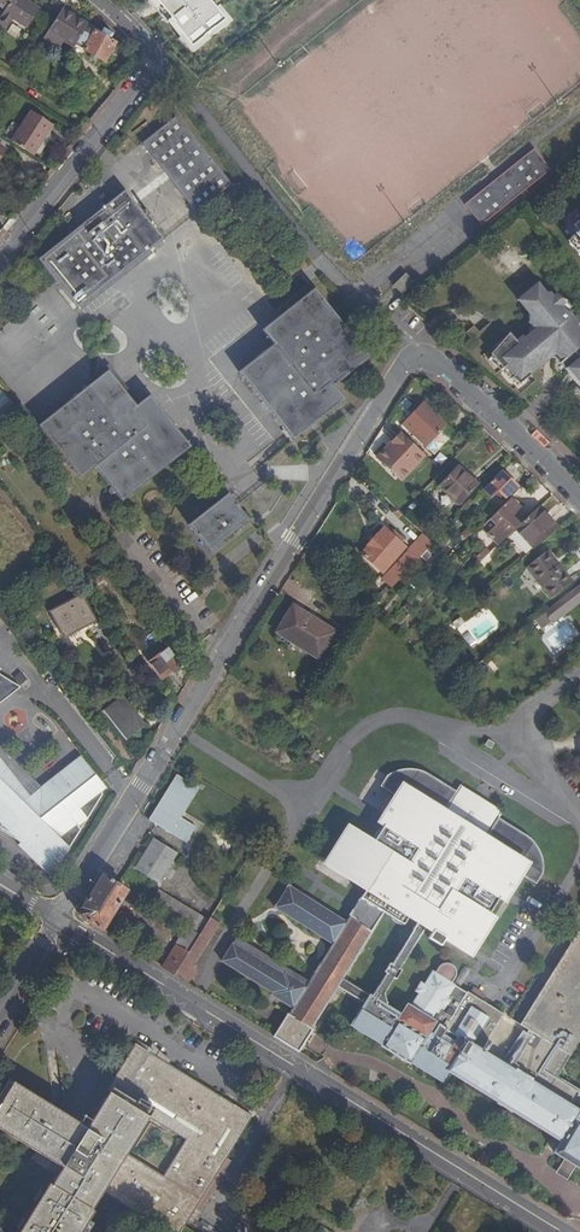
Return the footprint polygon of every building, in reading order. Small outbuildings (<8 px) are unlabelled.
[(13,19),(27,29),(40,8),(27,0),(10,0),(5,9),(0,16),(0,23),(8,28),(13,19)] [(5,9),(10,0),(0,0),(0,6),(5,9)] [(188,53),(224,24),(206,0),(145,0),(188,53)] [(62,8),(61,11),(75,20),(77,18),(62,8)] [(74,46),(88,25),(77,18),(75,20),(61,11),(43,37),(60,48),(64,40),(74,46)] [(102,31),(88,25),(74,46),(71,50),(81,55),(84,50),(105,62),(115,43),(112,41),(113,40),(110,38),(113,33),(103,28),(102,31)] [(31,110),(12,141),(33,155),(53,124),(31,110)] [(197,213),(232,185),(177,115),(141,143),(197,213)] [(482,224),(549,170),(532,148),(463,204),(482,224)] [(164,239),(125,190),(38,259),(60,286),(77,308),(146,253),(164,239)] [(573,225),(577,231),(569,238),(569,239),(569,244),(579,257),(579,219),(573,225)] [(401,293),(413,281),(405,274),(393,285),(401,293)] [(524,308),(529,314),(529,318),(536,328),(524,338),(522,336),(516,341),(509,333),(491,354),(497,362),(495,363),(502,369),(505,367),(509,373),(508,374),(519,384),(543,365),(543,360),(553,352),(561,361),(559,363),(566,371),(567,369),(567,370),(571,367),(575,372),(572,375),(579,383),(578,385),(579,387),(579,325),(569,313),(569,312),(568,312),(566,311),(565,311),(561,306),(565,303),(556,294),(553,297),(549,293),(545,292),(539,285),(536,284),(530,290),(532,292),(525,298),(527,301),(524,304),(524,308)] [(345,399),(335,386),(370,357),(315,288),(261,330),(273,344),(238,371),(293,441),(345,399)] [(517,300),(524,308),(524,304),(527,301),(525,298),(532,292),(530,290),(517,300)] [(136,405),(108,370),(90,384),(38,425),(80,478),(95,467),(122,501),(191,447),(150,395),(136,405)] [(9,398),(0,387),(0,406),(9,398)] [(429,411),(431,409),(423,401),(402,423),(426,446),(447,425),(437,415),(435,417),(429,411)] [(437,415),(431,409),(429,411),(435,417),(437,415)] [(455,432),(447,425),(426,446),(434,454),(455,432)] [(400,431),(390,442),(393,445),(379,460),(401,480),(425,454),(400,431)] [(390,442),(376,457),(379,460),(393,445),(390,442)] [(458,505),(478,484),(458,465),(438,486),(458,505)] [(501,470),(483,489),(491,498),(498,491),(506,498),(518,486),(501,470)] [(210,552),(250,520),(228,493),(188,524),(210,552)] [(506,537),(519,524),(511,515),(520,507),(510,497),(481,527),(498,545),(506,537)] [(539,506),(519,524),(506,537),(524,556),(558,527),(539,506)] [(360,553),(382,572),(405,546),(384,527),(360,553)] [(391,587),(417,559),(411,553),(407,550),(381,578),(391,587)] [(548,550),(547,551),(557,564),(559,563),(548,550)] [(480,562),(487,555),(483,551),(476,557),(480,562)] [(547,551),(526,566),(550,598),(573,581),(559,563),(557,564),(547,551)] [(70,567),(75,574),(81,570),(75,563),(70,567)] [(546,610),(552,619),(566,608),(565,606),(577,597),(578,599),(579,598),(579,584),(546,610)] [(96,620),(81,594),(50,611),(64,637),(96,620)] [(566,608),(578,599),(577,597),(565,606),(566,608)] [(318,659),(336,631),(292,604),(275,632),(318,659)] [(474,608),(459,621),(465,627),(479,615),(474,608)] [(143,644),(132,630),(125,636),(136,649),(143,644)] [(149,661),(162,678),(182,663),(169,647),(149,661)] [(20,686),(26,678),(18,671),(12,679),(20,686)] [(29,680),(26,678),(20,686),(22,687),(29,680)] [(7,697),(7,698),(21,687),(7,679),(0,684),(0,702),(7,697)] [(128,706),(129,705),(122,696),(103,711),(126,740),(145,725),(139,716),(137,718),(128,706)] [(139,716),(129,705),(128,706),(137,718),(139,716)] [(494,743),(488,739),(485,745),(491,749),(494,743)] [(8,786),(23,801),(41,787),(0,746),(0,758),(17,779),(8,786)] [(81,756),(74,761),(76,764),(79,762),(99,788),(99,790),(101,792),(106,788),(81,756)] [(39,851),(56,861),(66,845),(69,848),(81,829),(78,826),(87,818),(103,794),(101,792),(99,790),(99,788),(79,762),(76,764),(74,761),(41,787),(23,801),(8,786),(17,779),(0,758),(0,827),(21,840),(20,841),(38,853),(39,851)] [(566,1159),(560,1168),(569,1173),(575,1165),(579,1168),(579,1090),(557,1076),(579,1038),(579,933),(578,932),(520,1025),(529,1030),(506,1065),(481,1050),(482,1048),(486,1051),(491,1042),(487,1040),(503,1014),(481,1000),(470,993),(467,991),(466,992),(454,985),(454,984),(451,982),(454,980),(456,977),(456,974),(456,971),(455,969),(452,965),(450,964),(447,963),(445,963),(442,964),(439,965),(436,968),(435,972),(432,970),(409,1006),(406,1004),(399,1014),(384,1005),(386,1003),(384,993),(394,978),(396,979),(401,970),(399,969),(426,926),(433,931),(428,938),(440,946),(449,932),(472,946),(473,946),(475,945),(476,944),(478,940),(478,939),(478,937),(476,936),(504,889),(507,890),(508,890),(510,889),(512,887),(513,885),(513,882),(513,881),(510,880),(516,871),(536,884),(543,873),(543,868),(543,864),(542,859),(541,854),(538,848),(535,843),(533,841),(528,836),(498,817),(494,824),(484,817),(483,810),(484,809),(470,801),(469,802),(463,804),(452,798),(456,791),(427,773),(423,771),(418,770),(413,769),(408,769),(401,769),(393,772),(387,776),(380,786),(400,799),(395,807),(393,806),(392,806),(390,807),(388,809),(387,812),(387,814),(387,815),(389,817),(373,843),(352,830),(330,866),(366,888),(359,899),(358,900),(368,907),(370,904),(370,903),(383,912),(403,924),(409,916),(418,921),(392,964),(390,963),(384,972),(386,973),(371,997),(342,979),(372,931),(371,931),(358,922),(360,919),(350,913),(349,914),(350,915),(346,922),(288,886),(275,907),(333,943),(309,982),(236,936),(221,961),(272,992),(271,995),(292,1008),(288,1014),(287,1013),(273,1036),(298,1051),(312,1029),(311,1029),(337,987),(364,1004),(361,1009),(360,1009),(350,1025),(382,1044),(381,1045),(409,1063),(410,1061),(441,1081),(448,1070),(453,1061),(567,1131),(561,1141),(554,1152),(566,1159)] [(199,788),(176,774),(148,819),(186,842),(196,827),(181,818),(199,788)] [(460,785),(456,791),(452,798),(463,804),(469,802),(470,801),(484,809),(483,810),(484,817),(494,824),(498,817),(502,811),(480,797),(460,785)] [(153,839),(135,867),(158,882),(176,853),(153,839)] [(51,877),(69,848),(66,845),(56,861),(39,851),(38,853),(20,841),(18,845),(51,877)] [(85,916),(82,916),(83,918),(84,918),(84,919),(102,930),(127,890),(102,875),(81,908),(82,909),(81,910),(81,911),(83,910),(85,916)] [(199,935),(208,920),(208,919),(159,889),(149,904),(185,926),(199,935)] [(360,919),(358,922),(371,931),(383,912),(370,903),(370,904),(368,907),(358,900),(350,913),(360,919)] [(190,964),(217,921),(210,917),(208,919),(208,920),(199,935),(188,952),(174,974),(181,979),(190,964)] [(174,943),(176,944),(188,952),(199,935),(185,926),(174,943)] [(188,952),(176,944),(162,967),(174,974),(188,952)] [(197,969),(190,964),(181,979),(188,983),(197,969)] [(473,988),(470,993),(481,1000),(485,995),(473,988)] [(52,1162),(62,1167),(51,1184),(49,1183),(18,1231),(81,1231),(94,1211),(92,1209),(103,1191),(169,1231),(180,1231),(194,1209),(221,1167),(226,1171),(232,1161),(227,1158),(252,1116),(135,1043),(106,1090),(109,1092),(87,1127),(78,1121),(74,1127),(65,1122),(69,1116),(13,1081),(0,1103),(0,1129),(44,1156),(47,1150),(56,1156),(52,1162)] [(448,1070),(561,1141),(567,1131),(453,1061),(448,1070)] [(276,1090),(268,1085),(255,1103),(264,1109),(276,1090)] [(78,1121),(69,1116),(65,1122),(74,1127),(78,1121)] [(44,1156),(52,1162),(56,1156),(47,1150),(44,1156)] [(200,1213),(226,1171),(221,1167),(194,1209),(200,1213)] [(566,1178),(569,1173),(560,1168),(557,1173),(566,1178)]
